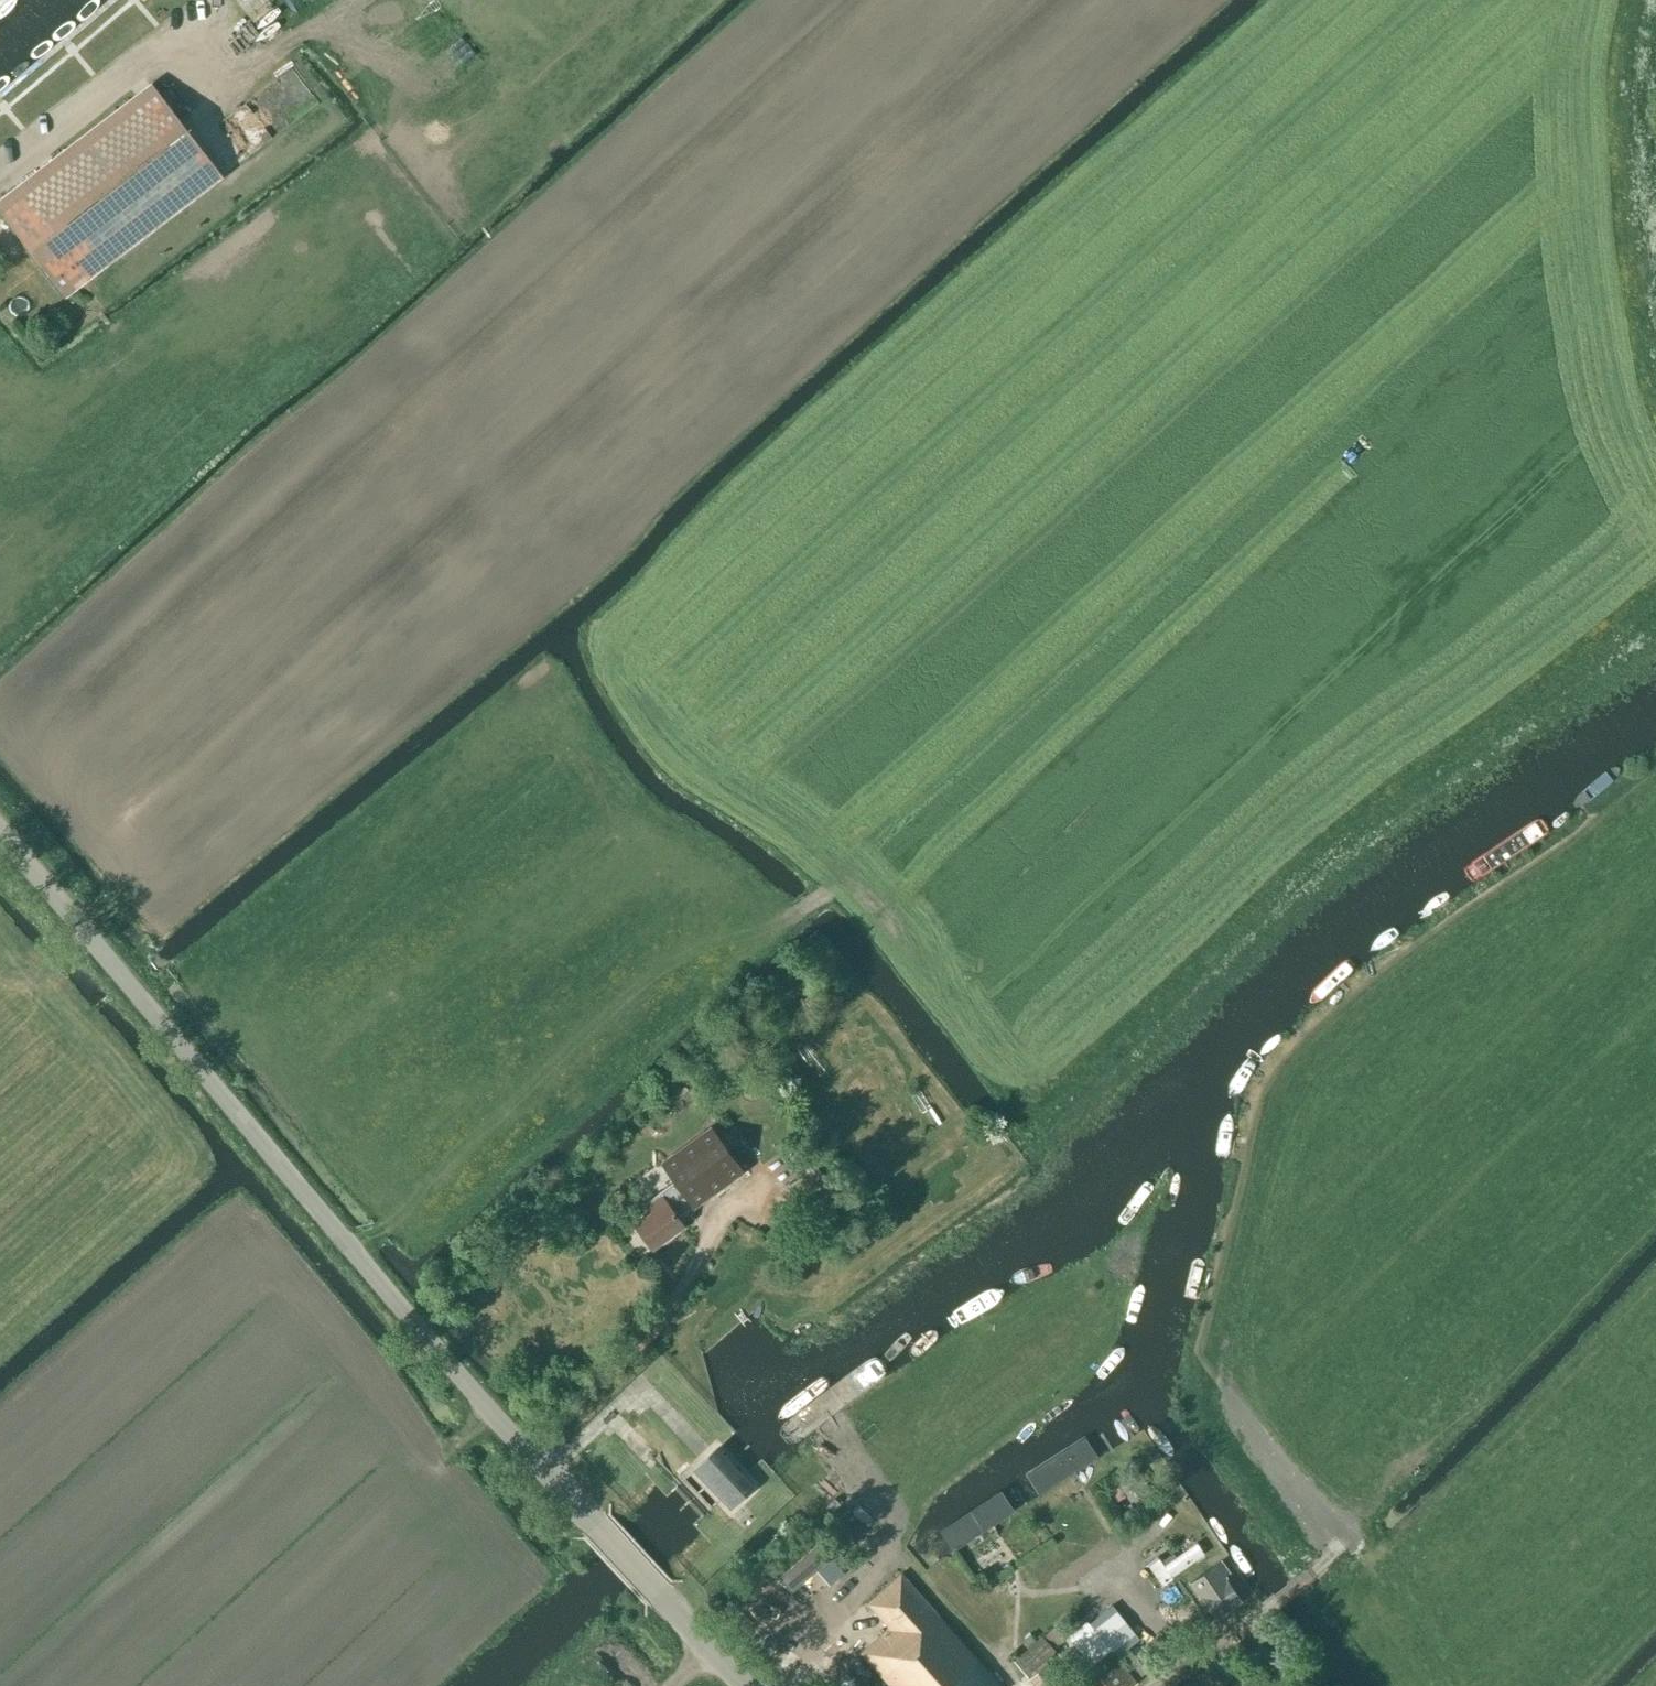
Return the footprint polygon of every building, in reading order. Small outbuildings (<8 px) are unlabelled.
[(0,199),(0,211),(66,296),(223,176),(152,83),(0,199)] [(674,1183),(660,1194),(661,1195),(648,1205),(653,1213),(636,1226),(652,1248),(684,1224),(679,1217),(692,1208),(693,1210),(744,1173),(710,1126),(659,1163),(674,1183)] [(694,1470),(731,1508),(742,1498),(753,1487),(716,1449),(694,1470)] [(1003,1487),(973,1507),(939,1529),(953,1550),(1017,1508),(1003,1487)] [(1227,1573),(1224,1568),(1218,1560),(1189,1582),(1216,1618),(1240,1601),(1222,1577),(1227,1573)] [(901,1577),(870,1605),(892,1629),(861,1657),(889,1685),(1000,1685),(901,1577)] [(1055,1651),(1041,1636),(1013,1661),(1027,1677),(1055,1651)] [(1080,1671),(1092,1685),(1132,1685),(1135,1683),(1107,1649),(1080,1671)] [(1047,1663),(1028,1680),(1033,1685),(1067,1685),(1047,1663)]
